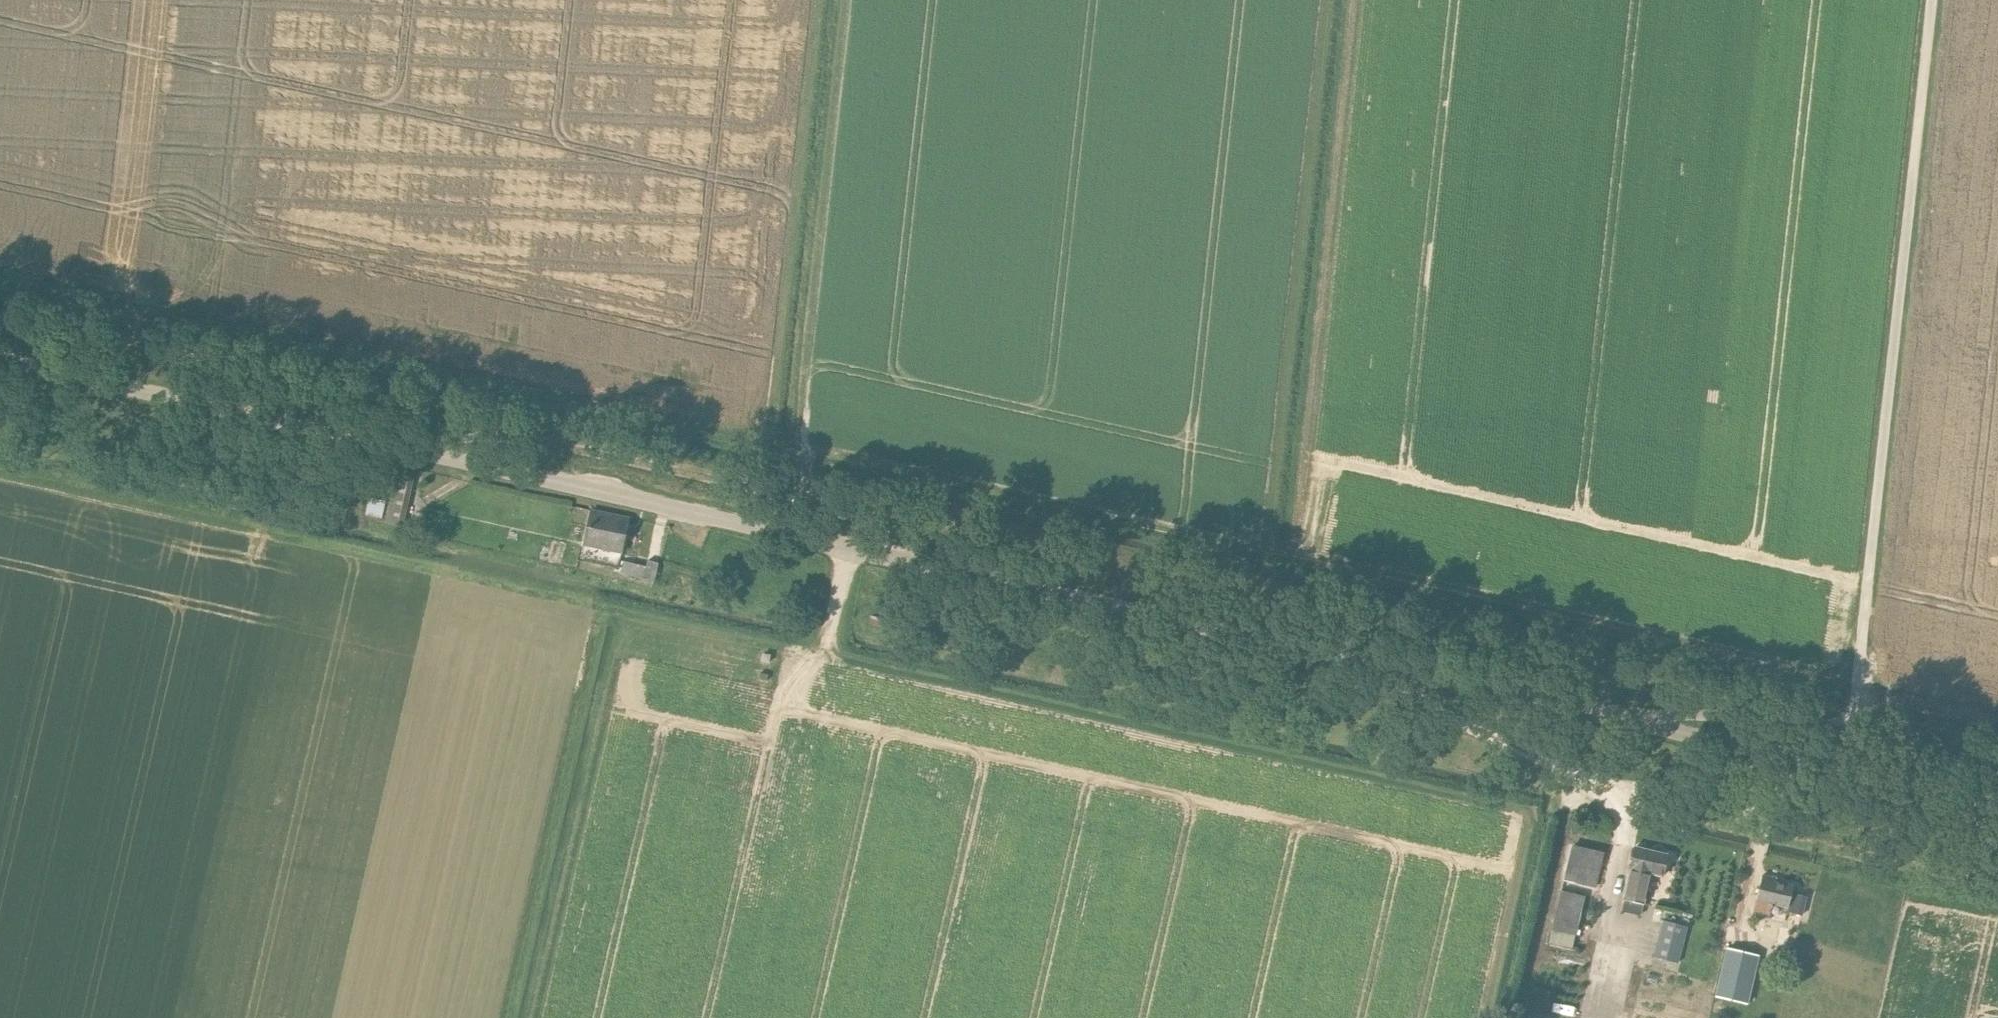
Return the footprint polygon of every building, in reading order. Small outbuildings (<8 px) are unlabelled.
[(394,472),(385,523),(403,527),(410,489),(412,476),(394,472)] [(368,499),(365,516),(382,519),(385,502),(368,499)] [(627,518),(590,511),(585,539),(602,542),(601,548),(620,552),(627,518)] [(619,574),(654,582),(658,564),(647,561),(645,568),(622,562),(620,569),(619,574)] [(870,615),(868,623),(881,626),(883,617),(870,615)] [(762,655),(761,662),(769,663),(770,656),(762,655)] [(1595,887),(1603,856),(1570,848),(1562,880),(1595,887)] [(1623,902),(1643,906),(1649,875),(1661,878),(1666,856),(1634,849),(1628,874),(1629,875),(1623,902)] [(1762,875),(1753,913),(1768,917),(1771,906),(1787,910),(1791,894),(1791,893),(1793,886),(1781,883),(1782,880),(1762,875)] [(1560,891),(1551,930),(1576,935),(1584,897),(1560,891)] [(1787,910),(1787,912),(1801,915),(1805,897),(1791,894),(1787,910)] [(1651,956),(1676,962),(1686,925),(1661,918),(1651,956)] [(1725,948),(1714,997),(1717,997),(1743,1003),(1747,1004),(1758,956),(1725,948)] [(1717,1000),(1714,1013),(1724,1015),(1727,1002),(1717,1000)]
